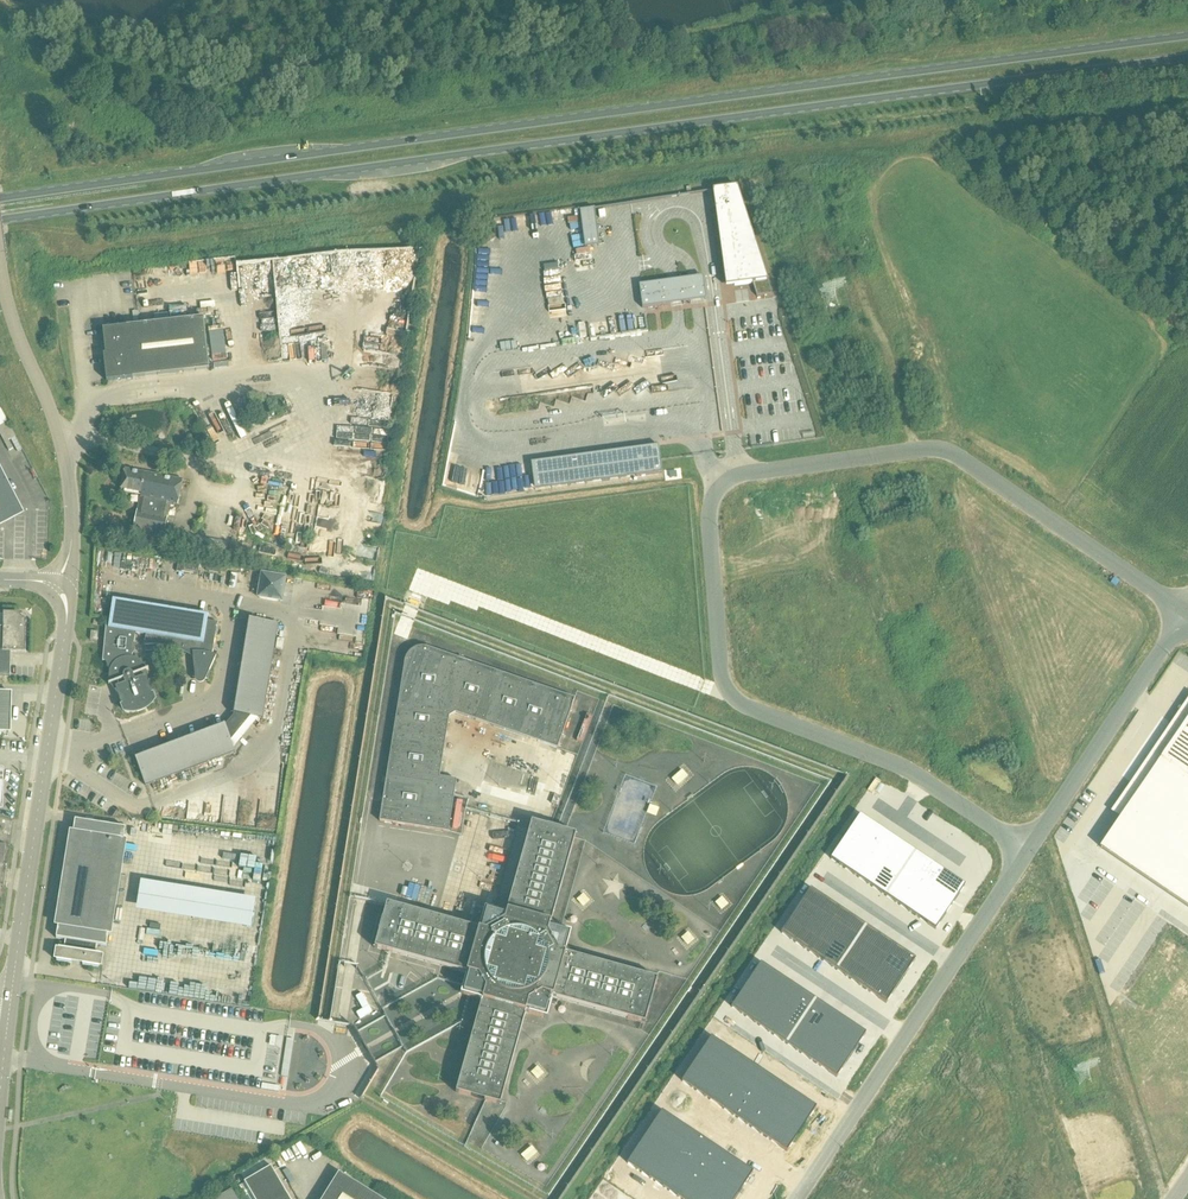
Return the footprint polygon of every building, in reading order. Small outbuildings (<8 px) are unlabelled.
[(737,187),(707,192),(712,210),(714,210),(715,215),(714,215),(716,221),(725,286),(752,283),(767,281),(737,187)] [(599,243),(595,214),(581,216),(585,245),(599,243)] [(581,248),(581,261),(598,261),(598,248),(581,248)] [(493,264),(493,250),(480,250),(480,264),(493,264)] [(478,276),(492,278),(493,270),(479,269),(478,276)] [(556,282),(550,282),(550,297),(567,297),(567,276),(556,276),(556,282)] [(703,276),(688,278),(691,301),(706,299),(703,276)] [(688,278),(680,279),(683,303),(691,301),(688,278)] [(668,281),(671,304),(683,303),(680,279),(668,281)] [(668,281),(639,285),(642,308),(671,304),(668,281)] [(772,294),(767,281),(752,283),(757,296),(772,294)] [(490,315),(490,294),(478,294),(478,315),(490,315)] [(569,300),(554,301),(556,328),(571,327),(569,300)] [(203,318),(102,329),(105,355),(103,355),(106,381),(209,370),(203,318)] [(538,324),(532,325),(534,337),(540,336),(538,324)] [(521,342),(528,341),(526,327),(518,328),(521,342)] [(274,352),(271,335),(260,337),(263,354),(274,352)] [(313,351),(352,349),(351,335),(312,337),(313,351)] [(680,406),(668,409),(670,418),(682,415),(680,406)] [(375,419),(375,408),(358,409),(358,420),(375,419)] [(381,423),(393,422),(393,410),(377,411),(377,429),(382,429),(381,423)] [(9,440),(15,437),(7,422),(0,426),(0,434),(5,443),(9,440)] [(553,436),(565,435),(564,428),(552,429),(553,436)] [(533,439),(545,438),(544,430),(532,432),(533,439)] [(661,473),(658,445),(531,460),(534,487),(661,473)] [(28,473),(34,471),(30,461),(24,462),(28,473)] [(23,512),(0,468),(0,525),(23,512)] [(121,490),(122,490),(122,492),(141,496),(135,529),(161,534),(168,503),(178,504),(183,480),(125,469),(124,472),(121,490)] [(495,497),(493,485),(486,486),(488,498),(495,497)] [(308,511),(318,512),(321,494),(311,493),(308,511)] [(212,541),(195,538),(193,550),(209,553),(212,541)] [(131,568),(131,557),(117,556),(117,567),(131,568)] [(179,559),(177,571),(197,575),(200,563),(179,559)] [(112,687),(113,689),(115,688),(122,705),(125,711),(129,712),(133,712),(136,712),(142,711),(144,709),(146,708),(148,707),(151,704),(153,702),(154,700),(151,694),(145,677),(147,675),(147,673),(146,669),(145,668),(144,666),(142,664),(141,662),(139,661),(137,660),(135,659),(133,658),(132,658),(132,655),(134,644),(136,632),(139,634),(144,645),(144,646),(150,646),(154,645),(158,646),(162,646),(166,647),(171,648),(176,650),(182,652),(183,650),(193,652),(194,668),(192,678),(206,679),(208,680),(210,671),(216,656),(212,655),(217,622),(207,621),(208,616),(113,600),(110,619),(106,619),(102,661),(106,661),(109,672),(109,673),(109,675),(109,679),(109,682),(110,683),(111,685),(112,687)] [(10,677),(11,652),(25,653),(26,621),(19,614),(3,613),(3,628),(0,628),(0,676),(10,677)] [(227,725),(226,728),(137,762),(145,785),(235,751),(231,741),(251,716),(262,718),(277,624),(253,620),(237,714),(234,715),(227,725)] [(98,633),(90,632),(90,641),(97,642),(98,633)] [(337,654),(357,655),(357,643),(337,643),(337,654)] [(534,740),(557,748),(574,699),(467,662),(425,647),(422,647),(419,647),(417,648),(415,649),(413,650),(410,652),(408,654),(407,655),(406,658),(405,659),(398,706),(389,765),(379,821),(448,832),(456,780),(439,777),(448,717),(456,713),(534,740)] [(9,693),(0,693),(0,732),(8,732),(9,693)] [(171,702),(173,709),(201,701),(199,694),(171,702)] [(593,734),(596,715),(587,713),(582,740),(587,741),(588,733),(593,734)] [(1121,819),(1187,865),(1187,721),(1162,759),(1155,770),(1121,819)] [(685,768),(674,777),(680,784),(691,776),(685,768)] [(860,815),(830,859),(935,929),(965,885),(860,815)] [(106,946),(125,828),(75,820),(56,938),(65,940),(64,948),(59,948),(56,954),(56,961),(99,968),(101,961),(101,954),(95,954),(97,945),(106,946)] [(388,949),(456,969),(466,972),(463,983),(460,992),(468,994),(482,998),(456,1090),(486,1099),(498,1102),(499,1101),(525,1010),(546,1016),(552,994),(568,998),(641,1020),(644,1020),(649,1002),(643,1000),(645,994),(651,996),(656,978),(564,952),(570,931),(560,928),(548,924),(574,833),(566,830),(557,828),(550,826),(531,820),(505,912),(484,907),(478,928),(387,902),(375,946),(388,949)] [(395,840),(433,846),(434,833),(397,828),(395,840)] [(169,860),(179,859),(178,849),(169,850),(169,860)] [(443,867),(440,882),(449,884),(451,869),(443,867)] [(136,905),(240,917),(240,923),(251,924),(255,888),(140,875),(136,905)] [(257,889),(258,882),(244,880),(243,887),(257,889)] [(810,889),(781,933),(886,1003),(915,959),(810,889)] [(587,893),(580,900),(587,907),(594,901),(587,893)] [(726,896),(718,901),(724,909),(732,904),(726,896)] [(692,932),(685,937),(690,944),(698,939),(692,932)] [(760,963),(731,1007),(836,1077),(866,1033),(760,963)] [(368,999),(361,998),(359,1009),(366,1011),(368,999)] [(1008,1019),(995,1039),(1009,1049),(1015,1039),(1008,1019)] [(711,1037),(682,1081),(787,1151),(816,1107),(711,1037)] [(250,1056),(251,1046),(238,1046),(238,1055),(250,1056)] [(542,1066),(535,1071),(539,1079),(547,1074),(542,1066)] [(961,1099),(951,1114),(965,1124),(975,1108),(961,1099)] [(975,1108),(965,1124),(979,1133),(989,1117),(975,1108)] [(627,1163),(681,1198),(735,1198),(753,1172),(661,1111),(627,1163)] [(989,1117),(979,1133),(992,1142),(1003,1126),(989,1117)] [(1003,1126),(992,1142),(1006,1151),(1017,1136),(1003,1126)] [(524,1153),(530,1160),(540,1151),(534,1144),(524,1153)] [(246,1181),(244,1182),(254,1198),(290,1198),(265,1158),(240,1172),(246,1181)] [(914,1171),(903,1187),(917,1196),(927,1180),(914,1171)] [(339,1172),(322,1198),(382,1198),(339,1172)] [(917,1196),(921,1198),(935,1198),(941,1189),(927,1180),(917,1196)] [(232,1189),(215,1198),(237,1198),(232,1189)] [(935,1198),(954,1198),(955,1198),(941,1189),(935,1198)]
